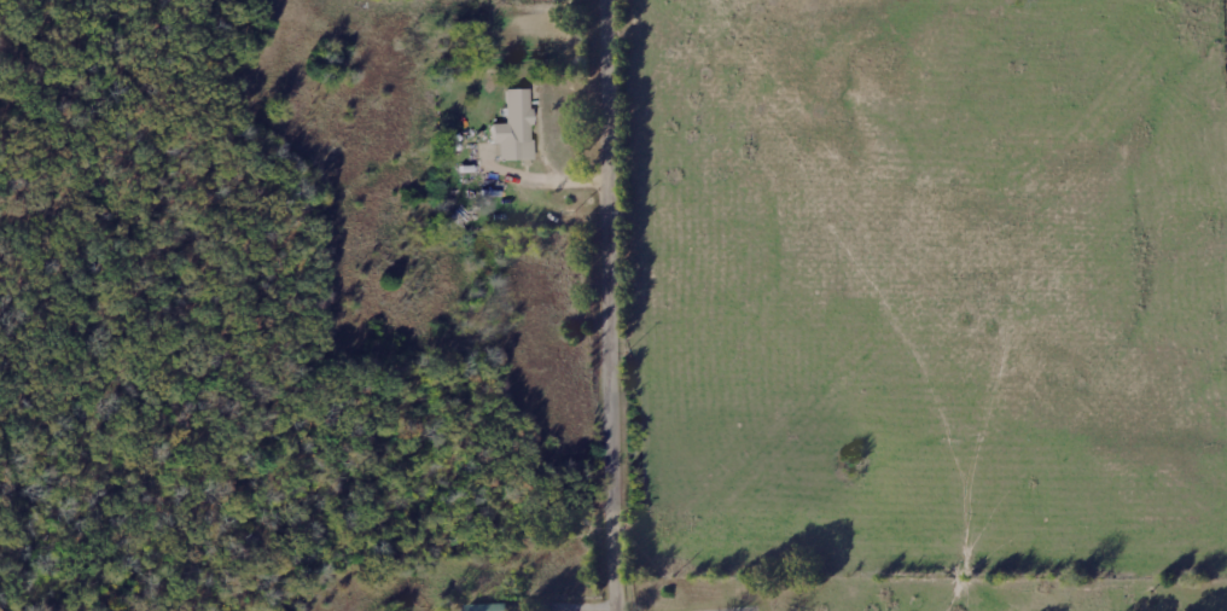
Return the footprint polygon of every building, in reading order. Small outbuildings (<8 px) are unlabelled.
[(503,90),(504,125),(490,126),(490,145),(498,145),(498,161),(531,160),(529,90),(503,90)]
